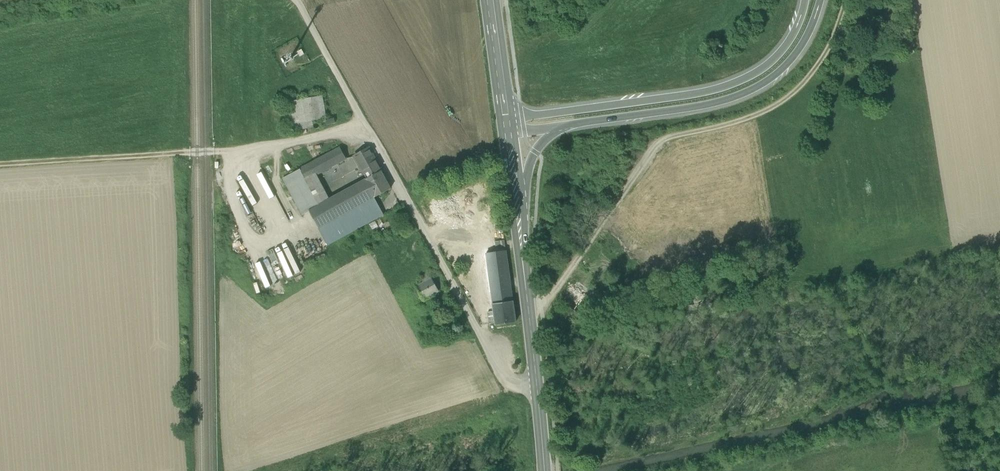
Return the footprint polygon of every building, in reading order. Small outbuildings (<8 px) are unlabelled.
[(314,126),(313,121),(326,119),(321,96),(285,103),(291,132),(314,128),(315,129),(317,129),(319,128),(320,126),(319,124),(317,123),(315,124),(314,126)] [(300,169),(306,181),(317,175),(346,159),(340,148),(300,169)] [(364,174),(367,179),(381,171),(369,149),(354,157),(364,174)] [(309,211),(319,205),(306,181),(300,169),(284,178),(303,215),(310,212),(309,211)] [(391,189),(381,171),(367,179),(364,181),(373,199),(374,198),(391,189)] [(329,200),(317,175),(306,181),(319,205),(329,200)] [(361,182),(329,200),(319,205),(309,211),(310,212),(319,229),(373,199),(364,181),(361,182)] [(374,198),(373,199),(319,229),(327,246),(384,215),(374,198)] [(495,242),(496,252),(506,251),(505,241),(495,242)] [(289,243),(276,248),(287,279),(300,274),(289,243)] [(273,250),(267,252),(272,263),(278,261),(273,250)] [(491,291),(493,304),(513,301),(506,251),(496,252),(486,254),(491,291)] [(479,286),(480,293),(491,291),(486,254),(475,256),(478,278),(479,286)] [(420,278),(423,283),(432,279),(429,273),(420,278)] [(416,287),(418,290),(416,292),(419,298),(421,296),(424,300),(439,292),(432,279),(423,283),(416,287)] [(569,293),(579,300),(586,290),(576,283),(569,293)] [(496,323),(496,326),(516,323),(513,301),(493,304),(496,323)] [(487,305),(489,324),(496,323),(493,304),(487,305)]
